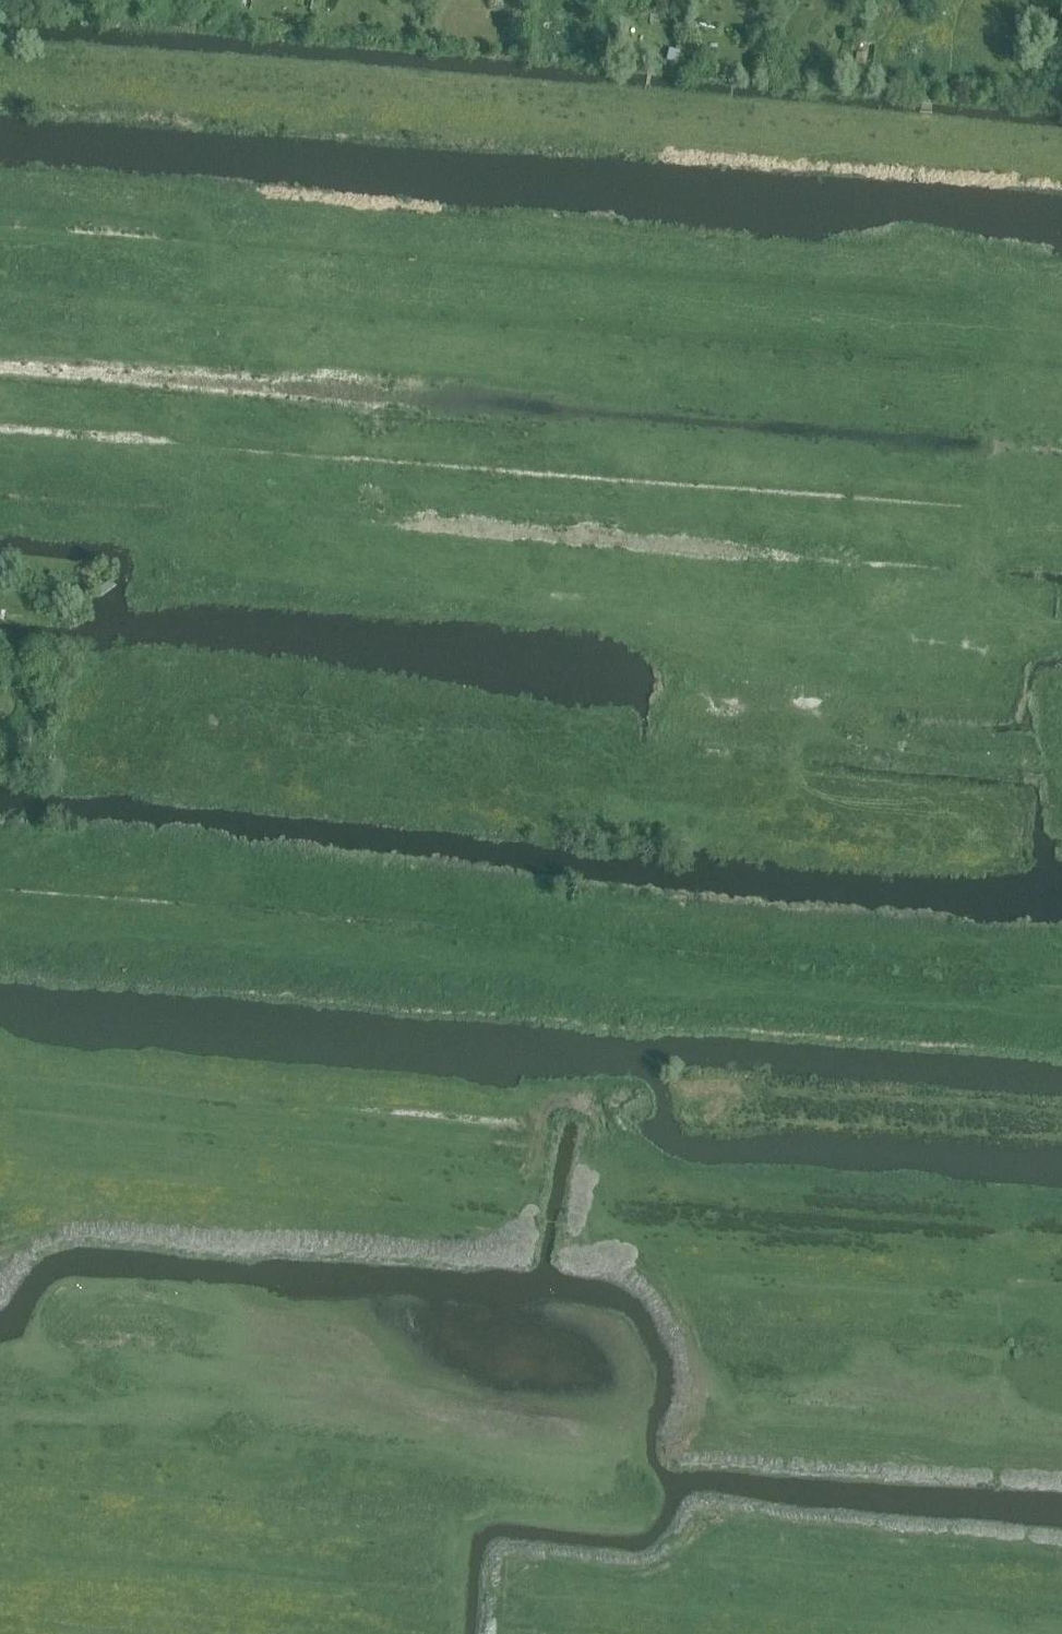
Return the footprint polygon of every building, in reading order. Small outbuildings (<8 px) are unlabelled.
[(858,41),(854,72),(871,74),(875,43),(858,41)]
